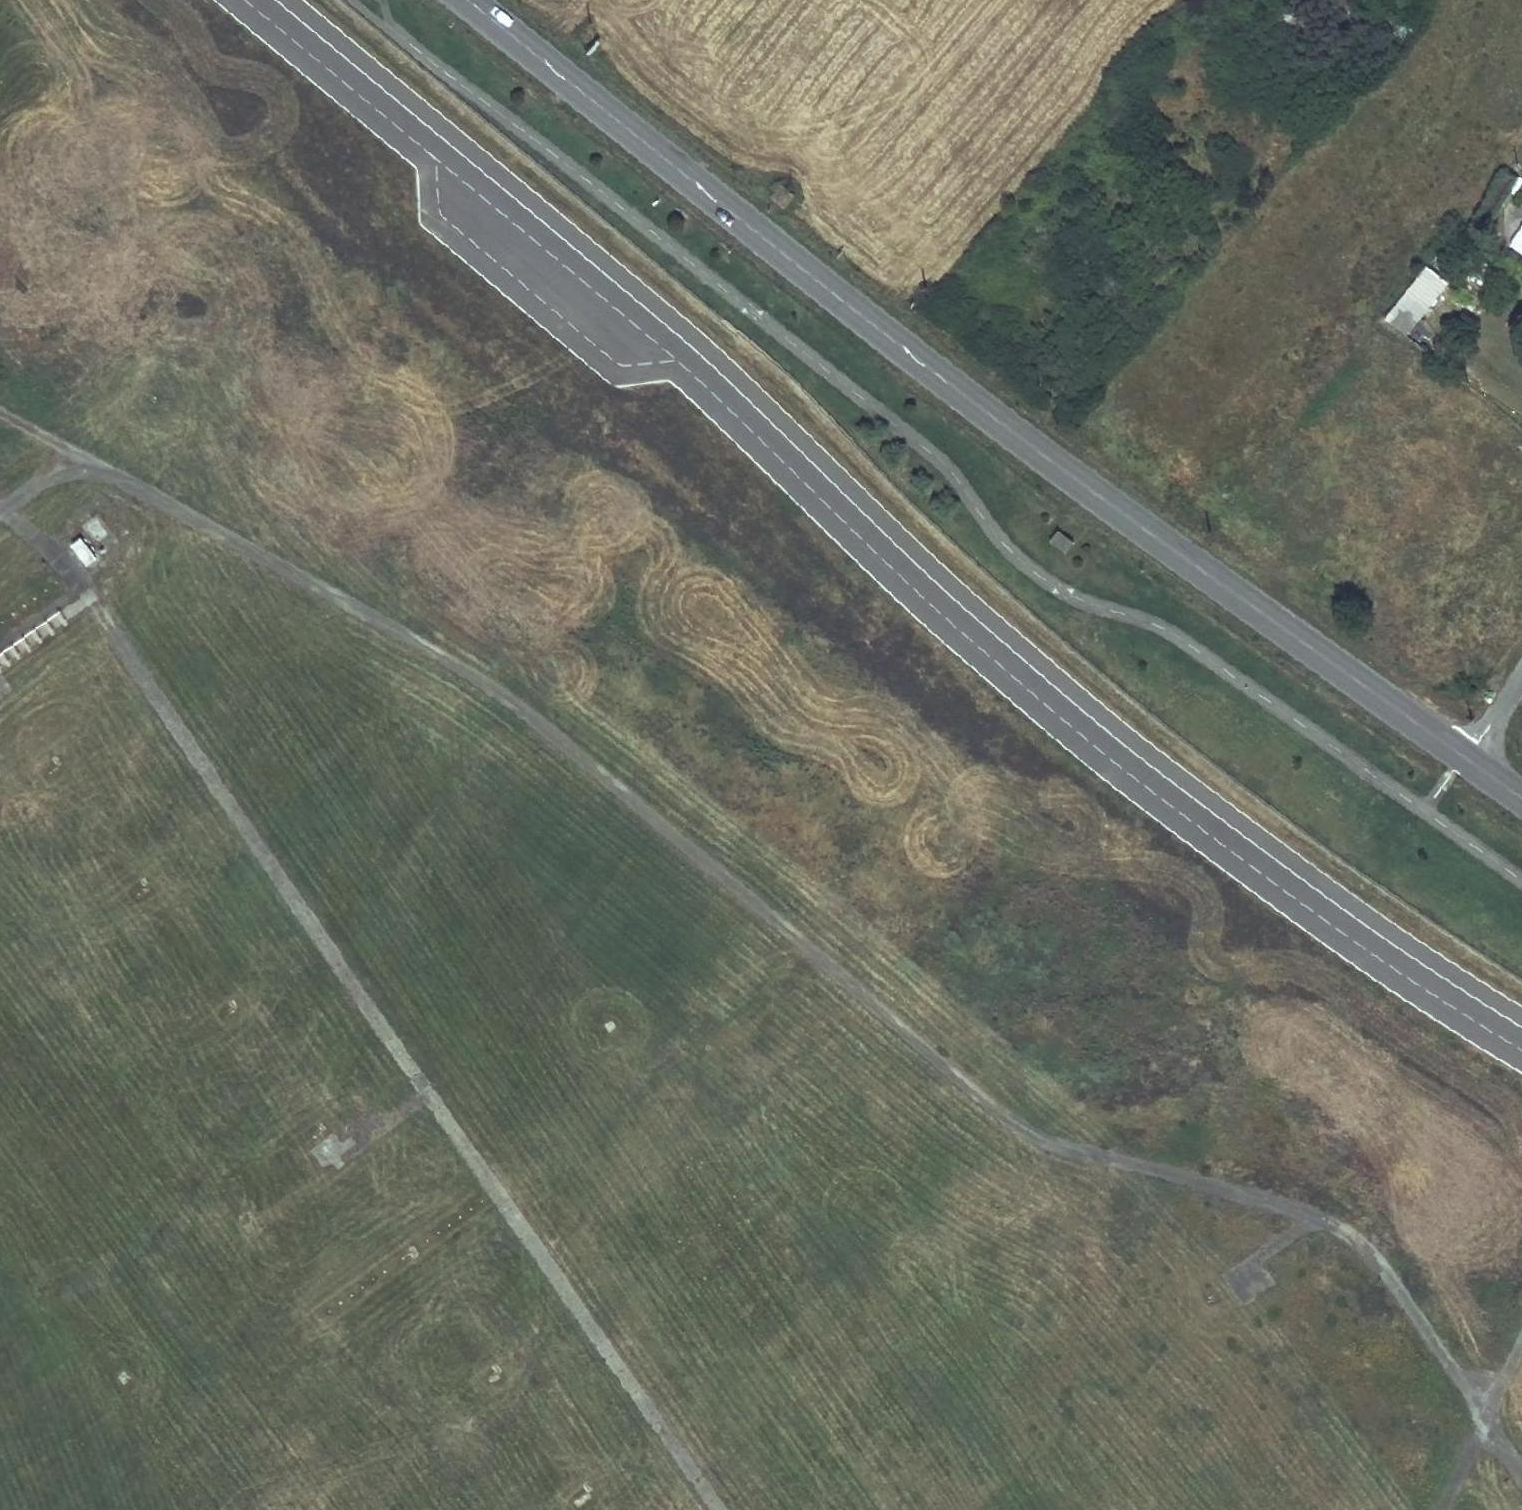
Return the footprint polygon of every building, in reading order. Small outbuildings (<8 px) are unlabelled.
[(1354,0),(1324,0),(1345,14),(1354,0)] [(769,196),(779,204),(787,192),(778,183),(769,196)] [(1425,266),(1382,320),(1403,336),(1427,354),(1436,342),(1413,323),(1444,281),(1425,266)] [(94,543),(103,536),(93,522),(83,529),(94,543)] [(1063,551),(1071,540),(1056,529),(1048,540),(1063,551)]
